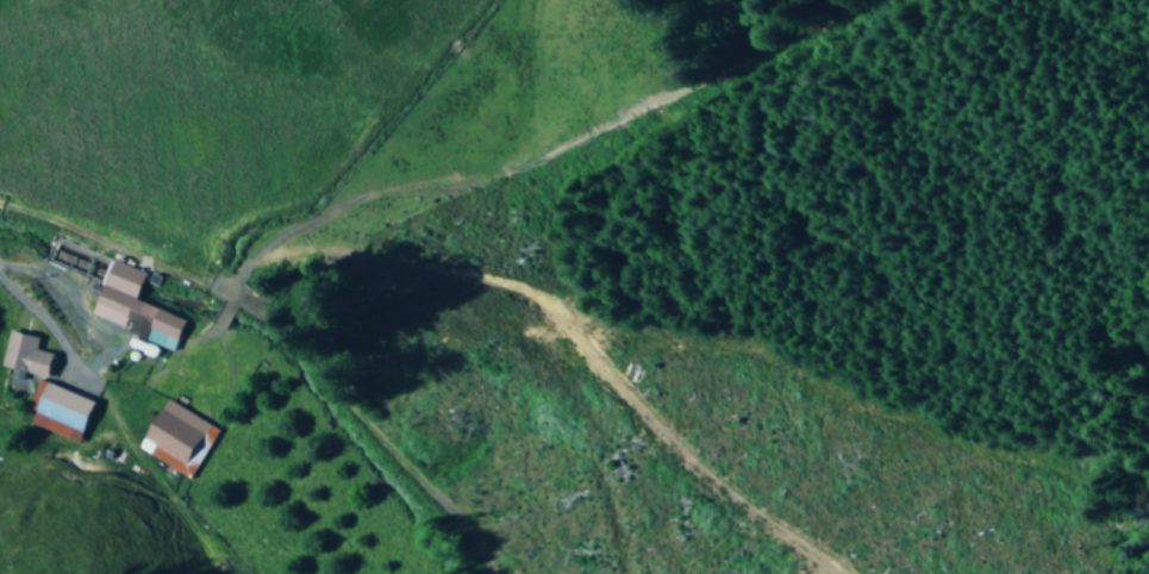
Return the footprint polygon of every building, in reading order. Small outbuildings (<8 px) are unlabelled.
[(187,320),(136,300),(146,274),(112,261),(91,315),(125,328),(124,331),(174,351),(187,320)] [(49,379),(55,355),(36,350),(39,338),(8,330),(0,362),(0,366),(49,379)] [(96,403),(47,383),(29,424),(78,445),(96,403)] [(138,450),(187,479),(196,463),(204,450),(199,447),(209,430),(215,433),(217,429),(167,400),(138,450)]
